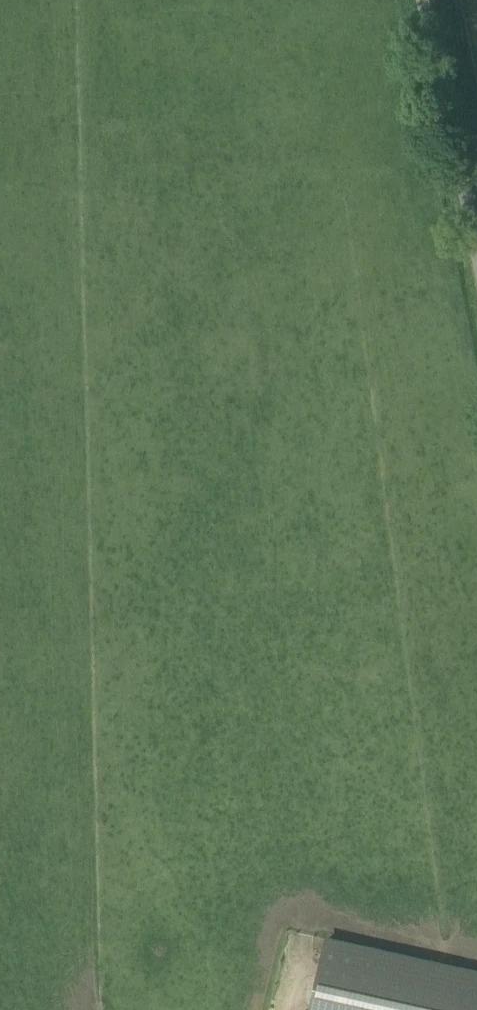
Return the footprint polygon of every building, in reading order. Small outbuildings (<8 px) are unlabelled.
[(325,935),(309,1009),(476,1009),(476,969),(325,935)]
